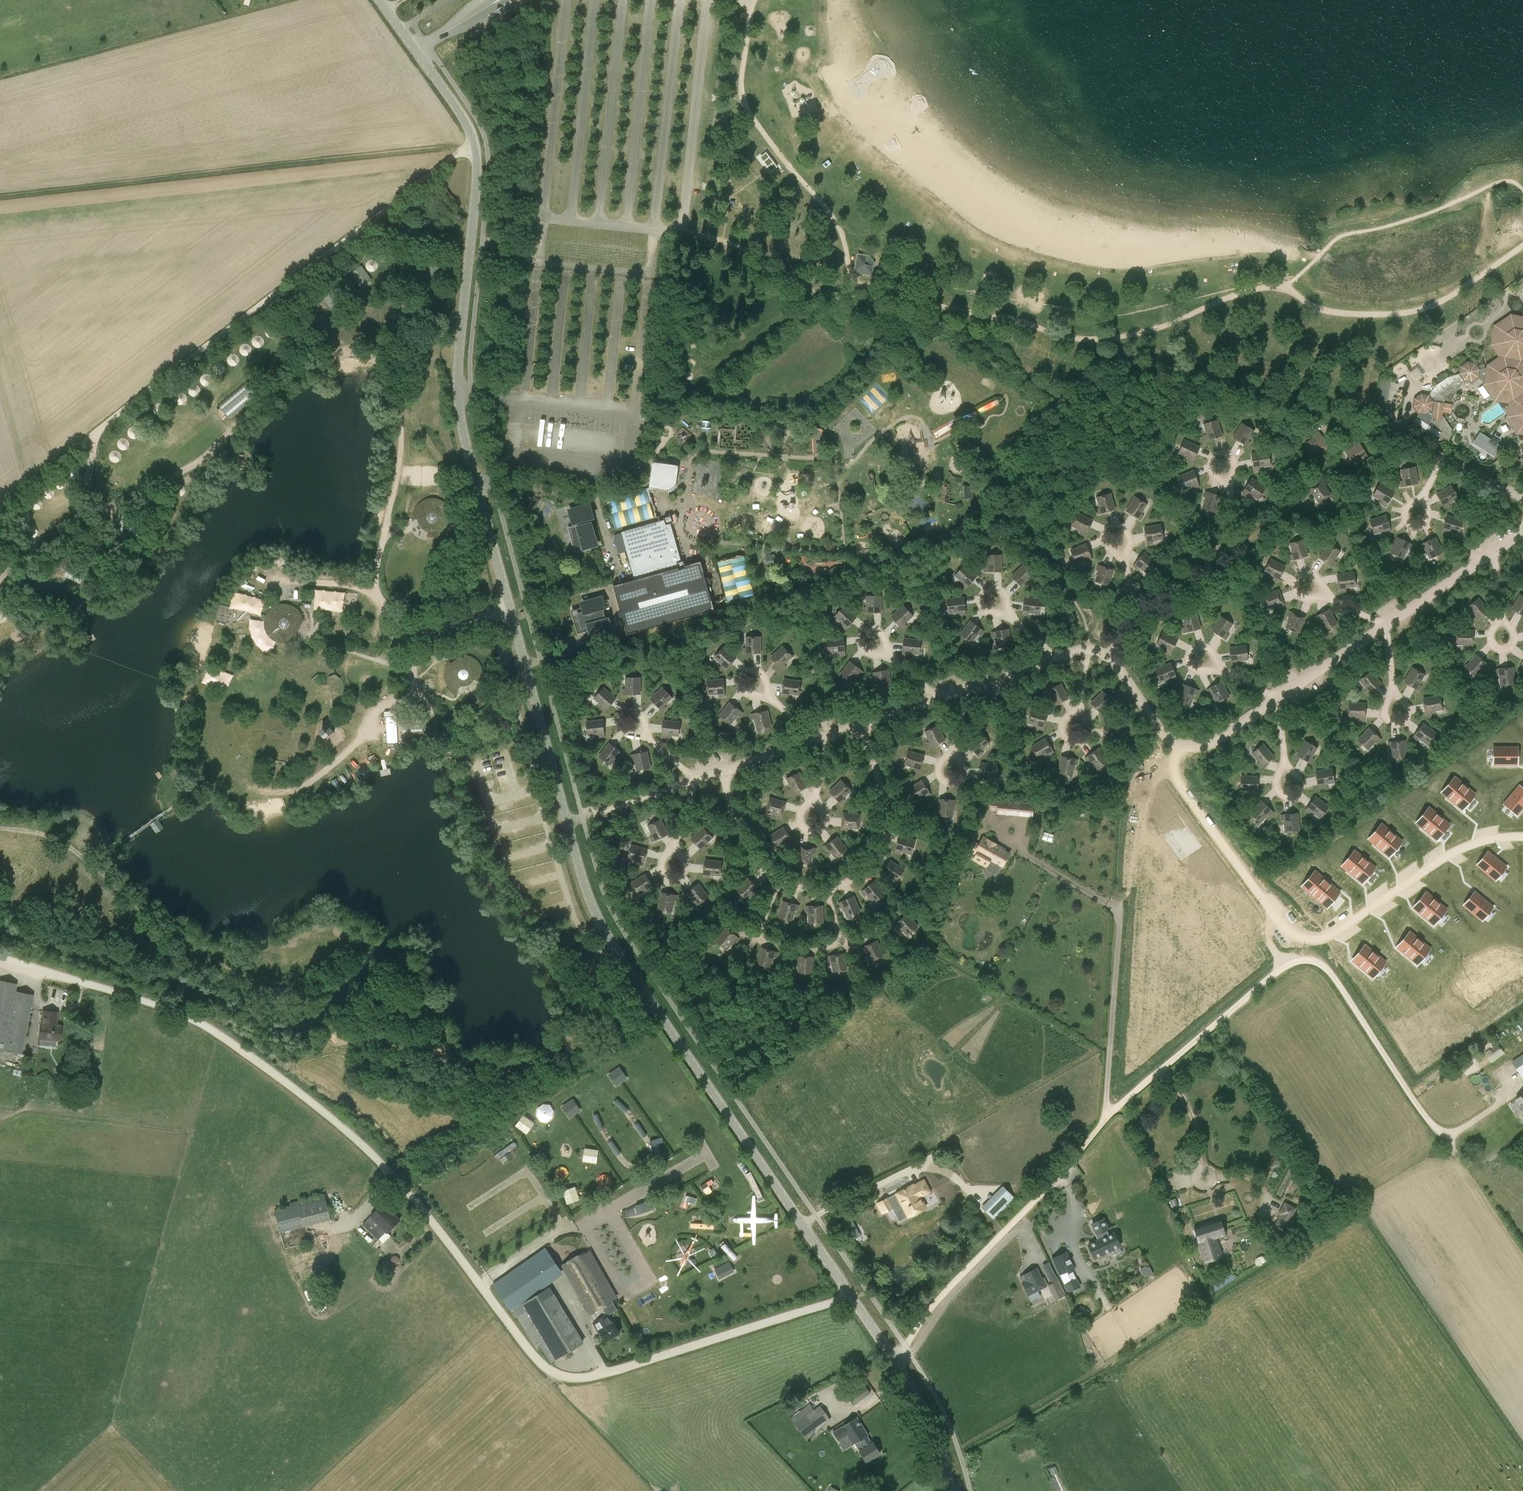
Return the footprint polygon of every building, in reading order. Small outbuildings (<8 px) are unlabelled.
[(766,153),(762,157),(772,170),(776,166),(766,153)] [(828,160),(822,165),(825,168),(831,164),(828,160)] [(858,254),(854,272),(872,276),(875,263),(870,256),(866,255),(858,254)] [(1519,430),(1522,431),(1522,317),(1510,315),(1503,320),(1499,322),(1494,326),(1491,345),(1499,357),(1491,362),(1490,367),(1488,367),(1486,367),(1486,368),(1480,369),(1475,362),(1466,361),(1460,366),(1458,374),(1448,377),(1446,377),(1434,386),(1429,395),(1421,394),(1418,396),(1414,399),(1412,406),(1417,413),(1425,415),(1431,419),(1437,419),(1432,422),(1429,427),(1415,417),(1411,422),(1447,445),(1451,429),(1450,428),(1442,416),(1443,412),(1450,413),(1452,404),(1444,402),(1445,399),(1458,390),(1463,381),(1472,383),(1478,378),(1487,383),(1496,397),(1513,400),(1510,416),(1519,430)] [(321,333),(325,350),(334,347),(330,331),(321,333)] [(1386,400),(1390,381),(1378,379),(1375,398),(1386,400)] [(227,418),(252,401),(243,388),(218,405),(227,418)] [(1206,440),(1221,436),(1217,420),(1204,424),(1207,435),(1204,435),(1206,440)] [(1247,440),(1253,430),(1242,423),(1233,437),(1247,446),(1250,442),(1247,440)] [(1315,456),(1328,447),(1319,432),(1313,436),(1314,438),(1307,443),(1315,456)] [(1479,435),(1474,443),(1488,452),(1493,455),(1499,447),(1495,444),(1498,440),(1493,437),(1490,441),(1480,434),(1479,435)] [(1465,435),(1463,444),(1472,446),(1474,437),(1465,435)] [(1192,462),(1199,447),(1184,440),(1179,452),(1189,457),(1188,459),(1192,462)] [(1358,441),(1352,445),(1353,447),(1345,452),(1353,465),(1367,456),(1358,441)] [(1259,467),(1270,465),(1268,451),(1251,454),(1254,470),(1259,469),(1259,467)] [(651,472),(649,488),(668,490),(676,485),(678,466),(653,462),(652,462),(651,472)] [(1401,486),(1417,483),(1414,467),(1401,469),(1403,481),(1400,481),(1401,486)] [(1194,487),(1199,486),(1193,471),(1178,477),(1183,489),(1193,485),(1194,487)] [(1258,499),(1265,487),(1252,478),(1243,492),(1247,495),(1248,492),(1258,499)] [(1319,502),(1330,495),(1321,481),(1307,490),(1310,494),(1312,493),(1319,502)] [(1385,506),(1394,492),(1380,483),(1373,495),(1382,501),(1381,503),(1385,506)] [(1447,503),(1457,497),(1451,486),(1436,494),(1444,508),(1449,505),(1447,503)] [(655,509),(649,488),(607,499),(617,533),(621,532),(658,521),(655,509)] [(1215,512),(1220,497),(1205,491),(1203,496),(1206,497),(1202,508),(1215,512)] [(1099,513),(1114,509),(1110,493),(1097,497),(1100,508),(1097,509),(1099,513)] [(1140,514),(1146,504),(1135,497),(1126,511),(1140,519),(1142,515),(1140,514)] [(441,531),(442,529),(443,528),(444,526),(445,525),(445,524),(445,523),(445,522),(446,520),(445,519),(445,517),(442,517),(442,516),(442,515),(441,514),(441,513),(440,512),(439,511),(438,510),(437,509),(436,509),(434,508),(435,505),(434,505),(432,504),(430,504),(429,504),(426,504),(425,505),(423,505),(421,506),(420,507),(418,509),(417,510),(416,511),(415,513),(414,515),(414,516),(414,518),(414,519),(421,519),(421,522),(423,525),(426,528),(429,528),(428,536),(430,536),(431,536),(432,536),(434,535),(436,534),(438,533),(440,532),(441,531)] [(589,508),(571,513),(573,522),(577,521),(579,528),(573,529),(579,547),(595,542),(588,518),(591,517),(589,508)] [(1085,535),(1092,520),(1077,513),(1071,525),(1082,530),(1080,533),(1085,535)] [(1385,532),(1390,531),(1385,515),(1370,520),(1374,533),(1384,530),(1385,532)] [(1458,533),(1462,520),(1447,515),(1442,531),(1447,532),(1447,530),(1458,533)] [(656,626),(714,610),(700,561),(685,566),(670,516),(664,518),(664,520),(658,521),(621,532),(634,580),(613,586),(627,635),(656,626)] [(1151,540),(1163,538),(1160,525),(1144,528),(1147,544),(1152,543),(1151,540)] [(1430,558),(1442,552),(1435,537),(1420,544),(1422,549),(1425,548),(1430,558)] [(1410,549),(1412,544),(1397,538),(1390,552),(1403,558),(1407,548),(1410,549)] [(1292,560),(1307,555),(1303,540),(1290,543),(1293,554),(1290,555),(1292,560)] [(1087,561),(1091,559),(1085,544),(1070,550),(1075,563),(1086,558),(1087,561)] [(1333,561),(1339,551),(1328,544),(1319,557),(1333,566),(1335,562),(1333,561)] [(1148,574),(1156,563),(1143,553),(1133,565),(1137,568),(1139,566),(1148,574)] [(745,554),(715,561),(724,601),(754,594),(745,554)] [(984,571),(1000,571),(1000,555),(986,555),(986,566),(984,566),(984,571)] [(1277,581),(1285,566),(1270,559),(1264,571),(1274,576),(1273,579),(1277,581)] [(965,588),(976,576),(964,565),(954,575),(963,583),(961,585),(965,588)] [(1020,586),(1032,575),(1023,565),(1011,576),(1020,586)] [(1108,585),(1113,570),(1098,565),(1096,569),(1099,570),(1095,581),(1108,585)] [(1344,587),(1355,586),(1353,572),(1337,575),(1339,591),(1344,590),(1344,587)] [(285,598),(296,598),(295,585),(285,585),(285,598)] [(314,590),(314,605),(346,605),(346,590),(314,590)] [(1279,607),(1283,605),(1278,590),(1262,596),(1267,608),(1278,604),(1279,607)] [(233,591),(229,607),(258,615),(262,599),(233,591)] [(1520,595),(1512,609),(1522,616),(1522,597),(1520,595)] [(864,612),(880,612),(880,596),(866,596),(866,607),(864,607),(864,612)] [(960,614),(965,614),(963,597),(947,599),(948,613),(959,611),(960,614)] [(1039,613),(1040,599),(1024,598),(1022,614),(1027,614),(1027,612),(1039,613)] [(1476,621),(1488,611),(1478,598),(1467,607),(1475,616),(1473,618),(1476,621)] [(584,608),(577,609),(583,631),(590,629),(591,632),(608,627),(601,600),(584,605),(584,608)] [(218,612),(226,613),(227,605),(219,604),(218,612)] [(299,625),(303,621),(302,616),(299,611),(295,608),(291,605),(286,604),(282,604),(277,605),(272,608),(269,612),(266,616),(265,622),(265,628),(268,633),(272,638),(277,641),(281,642),(286,642),(291,641),(296,638),(296,632),(299,625)] [(903,623),(912,615),(903,605),(891,617),(901,628),(905,625),(903,623)] [(845,629),(855,617),(843,606),(834,616),(843,624),(841,626),(845,629)] [(1324,630),(1336,624),(1328,609),(1314,617),(1317,621),(1319,620),(1324,630)] [(1299,632),(1305,617),(1289,611),(1288,616),(1290,617),(1286,627),(1299,632)] [(1184,632),(1200,628),(1195,612),(1182,616),(1185,627),(1183,628),(1184,632)] [(1225,633),(1232,624),(1220,616),(1211,630),(1225,639),(1228,635),(1225,633)] [(979,634),(982,630),(969,621),(960,634),(970,642),(977,633),(979,634)] [(997,648),(1010,645),(1007,629),(991,632),(992,637),(995,636),(997,648)] [(1472,647),(1473,631),(1456,630),(1456,644),(1467,644),(1467,647),(1472,647)] [(1170,654),(1177,639),(1162,632),(1156,644),(1166,649),(1165,651),(1170,654)] [(743,653),(759,653),(759,637),(746,637),(746,648),(743,648),(743,653)] [(839,655),(844,654),(843,638),(826,640),(828,653),(839,652),(839,655)] [(918,654),(920,640),(903,638),(902,655),(907,655),(907,653),(918,654)] [(783,664),(791,656),(782,646),(770,658),(781,669),(785,666),(783,664)] [(1236,661),(1247,659),(1245,646),(1229,648),(1231,664),(1236,663),(1236,661)] [(724,670),(735,658),(723,647),(714,657),(722,665),(720,667),(724,670)] [(472,678),(481,681),(482,679),(482,677),(482,675),(482,673),(482,671),(481,669),(481,667),(480,665),(479,664),(478,662),(477,660),(475,659),(473,658),(471,657),(470,656),(468,656),(467,655),(465,655),(465,659),(463,659),(461,659),(459,659),(458,659),(457,660),(456,660),(455,661),(454,662),(453,662),(453,663),(452,664),(451,665),(448,663),(448,664),(447,665),(446,666),(446,668),(445,670),(445,671),(445,673),(444,675),(445,676),(445,678),(445,679),(446,681),(446,682),(447,684),(448,685),(448,686),(449,687),(450,688),(452,689),(453,690),(454,691),(455,691),(457,692),(460,683),(463,684),(467,683),(471,680),(472,678)] [(1485,670),(1488,666),(1477,655),(1465,667),(1475,676),(1483,668),(1485,670)] [(859,675),(862,671),(849,662),(839,675),(850,683),(857,674),(859,675)] [(1171,680),(1176,678),(1170,663),(1155,669),(1160,682),(1170,678),(1171,680)] [(1500,685),(1514,684),(1512,667),(1496,669),(1497,674),(1499,673),(1500,685)] [(205,678),(221,685),(225,675),(209,668),(205,678)] [(1418,685),(1424,675),(1412,668),(1404,682),(1418,690),(1420,686),(1418,685)] [(877,688),(890,686),(887,670),(871,673),(872,678),(874,677),(877,688)] [(1368,694),(1381,684),(1370,671),(1360,680),(1367,689),(1365,691),(1368,694)] [(370,672),(358,672),(357,685),(369,686),(370,672)] [(623,694),(639,694),(639,678),(625,678),(625,689),(623,689),(623,694)] [(719,696),(724,695),(722,679),(706,681),(707,694),(719,693),(719,696)] [(798,695),(799,681),(783,679),(781,695),(786,696),(787,693),(798,695)] [(1217,703),(1229,696),(1221,682),(1207,689),(1209,694),(1211,693),(1217,703)] [(1053,705),(1067,698),(1060,684),(1048,690),(1053,700),(1050,701),(1053,705)] [(1196,695),(1198,690),(1183,684),(1177,700),(1190,705),(1194,694),(1196,695)] [(663,705),(671,697),(662,687),(650,699),(661,710),(664,707),(663,705)] [(604,711),(615,699),(603,688),(593,698),(602,706),(600,708),(604,711)] [(1104,709),(1112,701),(1102,692),(1091,703),(1102,715),(1105,711),(1104,709)] [(1430,711),(1442,709),(1439,696),(1423,699),(1426,715),(1431,714),(1430,711)] [(739,716),(742,712),(729,703),(719,716),(730,724),(737,715),(739,716)] [(1364,720),(1365,704),(1348,703),(1348,717),(1360,717),(1359,720),(1364,720)] [(1042,729),(1047,714),(1031,709),(1027,722),(1038,725),(1037,728),(1042,729)] [(757,729),(770,726),(766,710),(751,714),(752,719),(754,718),(757,729)] [(385,716),(386,742),(395,742),(395,716),(385,716)] [(425,719),(400,720),(401,732),(426,731),(425,719)] [(599,737),(604,736),(602,720),(586,722),(587,735),(598,734),(599,737)] [(678,736),(679,722),(663,720),(661,737),(666,737),(666,734),(678,736)] [(1119,740),(1121,726),(1104,724),(1103,741),(1108,741),(1108,738),(1119,740)] [(1428,745),(1436,734),(1423,724),(1413,737),(1417,740),(1418,738),(1428,745)] [(929,747),(944,740),(937,725),(924,731),(929,741),(927,743),(929,747)] [(321,731),(320,729),(315,731),(320,739),(330,734),(326,728),(321,731)] [(1377,743),(1381,739),(1369,728),(1357,740),(1367,749),(1375,741),(1377,743)] [(980,750),(988,743),(979,733),(967,744),(978,756),(982,752),(980,750)] [(1049,755),(1053,752),(1044,738),(1031,747),(1038,758),(1047,753),(1049,755)] [(1392,758),(1406,757),(1405,740),(1388,742),(1389,747),(1391,747),(1392,758)] [(1311,758),(1316,748),(1305,741),(1296,755),(1310,763),(1313,759),(1311,758)] [(618,757),(621,753),(609,743),(599,757),(609,765),(616,756),(618,757)] [(1261,767),(1273,757),(1262,744),(1252,753),(1259,762),(1257,764),(1261,767)] [(1517,747),(1493,747),(1493,750),(1493,764),(1517,764),(1517,747)] [(1097,769),(1108,761),(1098,748),(1085,758),(1088,762),(1090,760),(1097,769)] [(636,770),(649,768),(646,751),(630,755),(631,760),(634,759),(636,770)] [(919,771),(923,755),(907,751),(904,764),(915,767),(914,770),(919,771)] [(1076,764),(1077,759),(1061,756),(1058,773),(1071,775),(1073,764),(1076,764)] [(985,777),(996,777),(996,763),(980,763),(980,780),(985,780),(985,777)] [(1323,784),(1334,782),(1331,769),(1315,772),(1318,788),(1323,787),(1323,784)] [(791,794),(806,787),(798,772),(786,778),(791,789),(789,790),(791,794)] [(1257,793),(1257,777),(1241,777),(1240,790),(1252,790),(1252,793),(1257,793)] [(1454,777),(1441,792),(1446,796),(1462,810),(1472,797),(1475,795),(1454,777)] [(842,798),(850,790),(841,780),(829,792),(840,803),(844,800),(842,798)] [(925,796),(930,794),(921,780),(907,789),(914,800),(924,794),(925,796)] [(1503,804),(1505,805),(1516,815),(1522,807),(1522,789),(1519,786),(1503,804)] [(1320,818),(1328,807),(1315,797),(1305,810),(1309,813),(1311,811),(1320,818)] [(781,818),(785,802),(769,798),(765,811),(776,814),(776,817),(781,818)] [(955,805),(955,800),(939,799),(938,815),(951,816),(952,805),(955,805)] [(997,813),(1020,815),(1021,802),(991,800),(990,808),(997,808),(997,813)] [(1270,816),(1273,812),(1261,801),(1250,813),(1260,822),(1268,814),(1270,816)] [(1428,807),(1416,823),(1420,827),(1436,840),(1446,828),(1449,825),(1428,807)] [(858,828),(859,815),(843,813),(841,829),(846,830),(846,827),(858,828)] [(1285,831),(1298,830),(1297,814),(1281,815),(1281,820),(1284,820),(1285,831)] [(652,841),(667,834),(660,820),(648,825),(653,836),(650,837),(652,841)] [(1381,824),(1368,839),(1373,843),(1389,857),(1399,844),(1402,842),(1381,824)] [(703,845),(712,837),(702,827),(690,839),(702,850),(705,847),(703,845)] [(787,844),(792,841),(783,827),(769,836),(776,847),(786,841),(787,844)] [(911,854),(915,840),(899,836),(894,852),(899,853),(900,850),(911,854)] [(835,858),(846,850),(836,837),(823,846),(826,850),(828,849),(835,858)] [(983,837),(979,844),(974,841),(968,850),(975,854),(973,859),(986,867),(990,860),(1002,866),(1009,853),(998,847),(998,845),(983,837)] [(642,865),(647,849),(631,845),(627,858),(638,861),(637,864),(642,865)] [(814,853),(815,848),(799,845),(796,861),(810,864),(812,853),(814,853)] [(1354,851),(1341,866),(1346,870),(1362,883),(1373,871),(1375,868),(1354,851)] [(1488,852),(1477,865),(1495,880),(1497,879),(1506,867),(1493,856),(1488,852)] [(719,875),(721,861),(704,860),(703,876),(708,877),(708,874),(719,875)] [(896,881),(903,869),(890,860),(881,874),(885,877),(886,874),(896,881)] [(1314,871),(1302,887),(1327,908),(1329,906),(1340,893),(1321,877),(1314,871)] [(649,891),(653,888),(645,874),(631,883),(638,894),(647,888),(649,891)] [(756,893),(759,889),(747,878),(736,890),(746,899),(754,891),(756,893)] [(874,902),(884,894),(874,881),(861,891),(864,895),(866,894),(874,902)] [(697,905),(708,897),(698,884),(685,893),(688,897),(690,896),(697,905)] [(676,900),(677,895),(661,892),(658,908),(671,911),(673,900),(676,900)] [(1426,892),(1413,908),(1434,925),(1444,912),(1446,910),(1426,892)] [(1474,892),(1463,905),(1482,921),(1483,919),(1493,908),(1474,892)] [(847,917),(859,911),(853,896),(838,903),(840,907),(842,906),(847,917)] [(797,910),(798,905),(783,901),(778,917),(792,920),(794,909),(797,910)] [(808,922),(822,922),(822,905),(806,906),(806,911),(808,911),(808,922)] [(907,935),(917,926),(906,914),(894,925),(898,928),(899,927),(907,935)] [(735,942),(738,938),(725,928),(715,941),(726,949),(733,940),(735,942)] [(1409,932),(1396,947),(1417,965),(1428,951),(1430,949),(1409,932)] [(871,961),(883,955),(876,941),(861,947),(864,952),(866,951),(871,961)] [(1365,945),(1352,961),(1373,978),(1383,965),(1385,962),(1365,945)] [(776,957),(777,952),(762,947),(757,963),(770,967),(773,956),(776,957)] [(833,971),(846,969),(844,953),(828,956),(829,961),(831,960),(833,971)] [(811,973),(812,956),(796,955),(796,960),(798,961),(798,972),(811,973)] [(3,1042),(2,1050),(21,1054),(33,994),(15,990),(17,983),(0,980),(0,1041),(3,1042)] [(57,1024),(58,1011),(42,1010),(41,1022),(40,1022),(38,1039),(45,1040),(45,1042),(56,1043),(56,1041),(60,1041),(62,1024),(57,1024)] [(1486,1056),(1490,1061),(1504,1054),(1501,1048),(1486,1056)] [(1509,1059),(1495,1067),(1506,1086),(1520,1078),(1509,1059)] [(619,1066),(608,1075),(616,1086),(622,1082),(628,1078),(619,1066)] [(573,1099),(561,1107),(569,1119),(575,1114),(581,1110),(573,1099)] [(618,1100),(615,1103),(627,1115),(631,1112),(618,1100)] [(599,1113),(594,1115),(600,1131),(605,1130),(599,1113)] [(525,1134),(534,1123),(522,1114),(513,1125),(525,1134)] [(637,1123),(633,1126),(643,1140),(647,1137),(637,1123)] [(662,1137),(650,1140),(654,1155),(661,1153),(658,1143),(663,1142),(662,1137)] [(612,1140),(608,1143),(618,1157),(622,1154),(612,1140)] [(501,1161),(514,1155),(511,1149),(517,1146),(515,1142),(496,1151),(501,1161)] [(599,1149),(585,1148),(583,1161),(597,1163),(599,1149)] [(750,1170),(745,1172),(757,1198),(762,1195),(750,1170)] [(712,1178),(701,1186),(706,1195),(713,1191),(709,1185),(714,1182),(712,1178)] [(893,1210),(902,1205),(908,1216),(925,1207),(920,1197),(930,1192),(923,1179),(914,1184),(913,1184),(896,1193),(896,1194),(887,1199),(887,1198),(877,1203),(882,1213),(892,1208),(893,1210)] [(996,1216),(1016,1194),(1006,1184),(1004,1186),(985,1205),(996,1216)] [(666,1185),(654,1192),(662,1204),(663,1203),(671,1198),(673,1197),(666,1185)] [(576,1187),(562,1191),(567,1204),(581,1200),(576,1187)] [(275,1209),(281,1232),(305,1226),(331,1219),(325,1193),(291,1202),(291,1205),(275,1209)] [(697,1198),(686,1194),(682,1206),(684,1207),(686,1208),(688,1202),(694,1204),(697,1198)] [(622,1211),(624,1217),(629,1216),(639,1214),(649,1211),(653,1209),(650,1200),(646,1201),(636,1205),(627,1209),(622,1211)] [(1273,1227),(1284,1233),(1297,1208),(1284,1201),(1278,1214),(1279,1215),(1273,1227)] [(371,1216),(364,1223),(363,1224),(378,1239),(380,1238),(386,1232),(387,1232),(400,1219),(384,1203),(371,1216)] [(1100,1239),(1088,1245),(1094,1258),(1120,1246),(1114,1233),(1109,1235),(1106,1230),(1108,1229),(1103,1218),(1092,1223),(1097,1234),(1098,1234),(1100,1239)] [(1220,1221),(1195,1229),(1199,1242),(1205,1261),(1221,1256),(1215,1237),(1224,1234),(1220,1221)] [(680,1264),(680,1265),(681,1266),(683,1266),(684,1266),(685,1263),(686,1264),(691,1253),(690,1253),(698,1232),(697,1232),(686,1251),(685,1251),(680,1261),(681,1261),(680,1264)] [(725,1242),(721,1246),(735,1260),(739,1256),(725,1242)] [(513,1309),(518,1316),(536,1346),(540,1344),(551,1361),(582,1342),(548,1284),(563,1273),(559,1267),(546,1248),(493,1284),(506,1303),(511,1310),(513,1309)] [(608,1315),(608,1314),(607,1313),(606,1313),(604,1309),(609,1306),(608,1305),(614,1301),(613,1300),(618,1297),(590,1249),(579,1255),(563,1264),(595,1321),(593,1322),(600,1333),(601,1335),(602,1335),(606,1341),(620,1333),(613,1321),(612,1322),(608,1315)] [(1066,1251),(1051,1258),(1059,1275),(1067,1271),(1068,1273),(1075,1270),(1066,1251)] [(728,1260),(713,1269),(719,1280),(734,1270),(728,1260)] [(1045,1287),(1042,1280),(1036,1267),(1023,1274),(1026,1280),(1021,1282),(1025,1289),(1028,1296),(1029,1295),(1030,1298),(1041,1293),(1040,1290),(1045,1287)] [(1063,1285),(1067,1293),(1081,1286),(1077,1279),(1063,1285)] [(1058,1281),(1049,1286),(1056,1300),(1064,1296),(1058,1281)] [(841,1397),(848,1408),(871,1392),(862,1381),(849,1391),(841,1397)] [(788,1414),(805,1437),(830,1419),(820,1404),(814,1409),(807,1400),(788,1414)] [(855,1443),(859,1450),(866,1462),(880,1453),(873,1441),(873,1442),(868,1435),(869,1434),(857,1416),(833,1431),(838,1440),(847,1435),(852,1445),(855,1443)]
